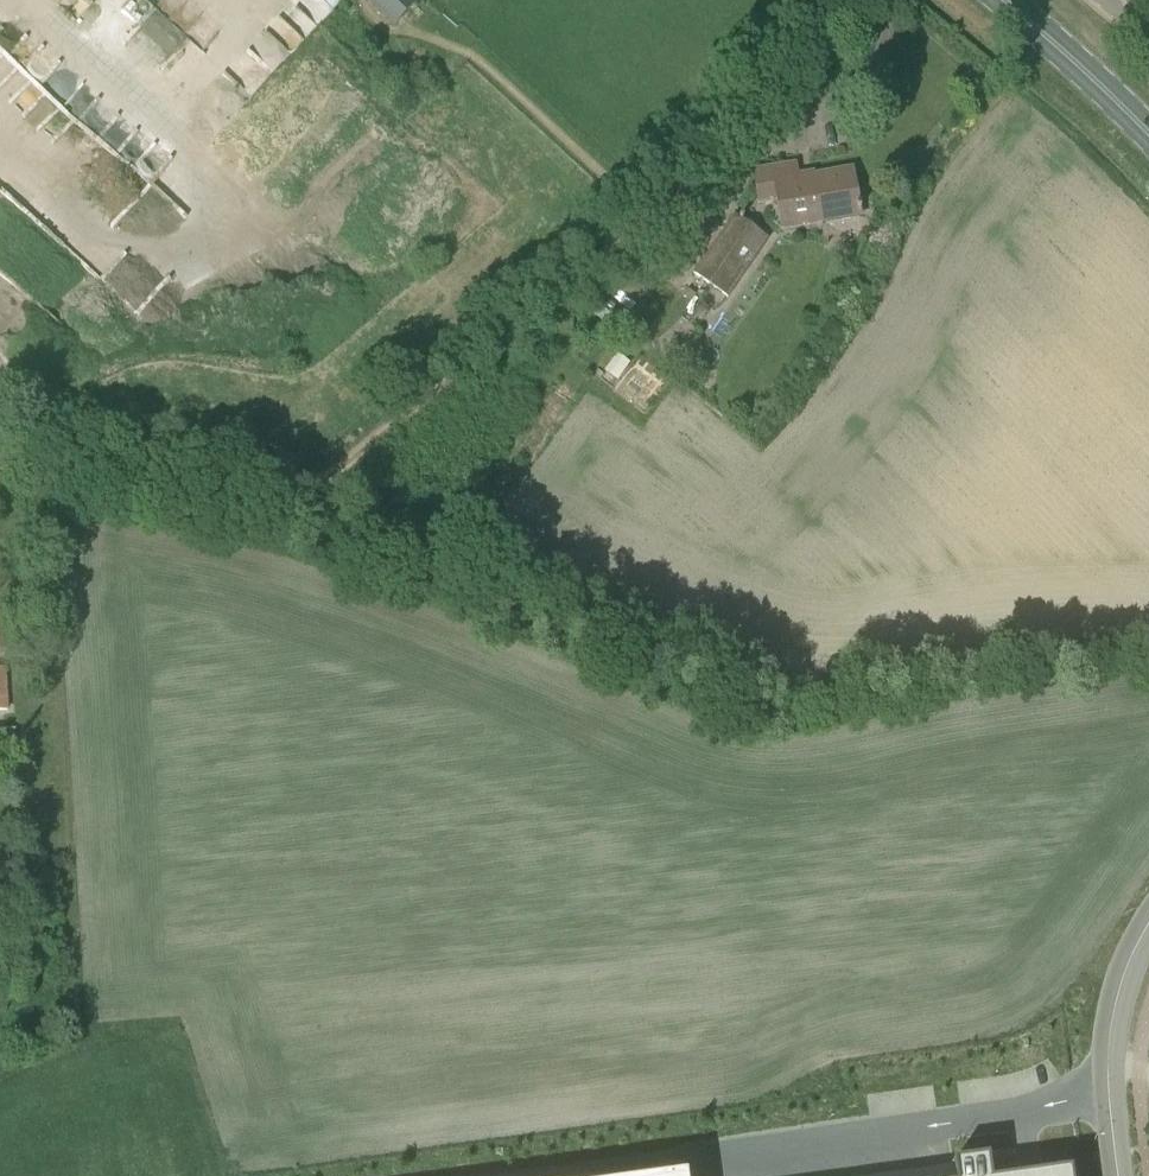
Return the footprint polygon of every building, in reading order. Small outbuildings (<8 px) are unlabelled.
[(394,28),(418,3),(414,0),(366,0),(394,28)] [(782,221),(784,233),(861,220),(859,208),(852,170),(798,179),(796,165),(753,172),(759,204),(779,201),(782,221)] [(735,214),(694,274),(730,298),(769,239),(735,214)] [(613,295),(632,311),(660,276),(640,260),(613,295)] [(8,711),(7,668),(0,669),(0,711),(8,711)] [(987,1133),(953,1138),(958,1175),(993,1175),(987,1133)]
